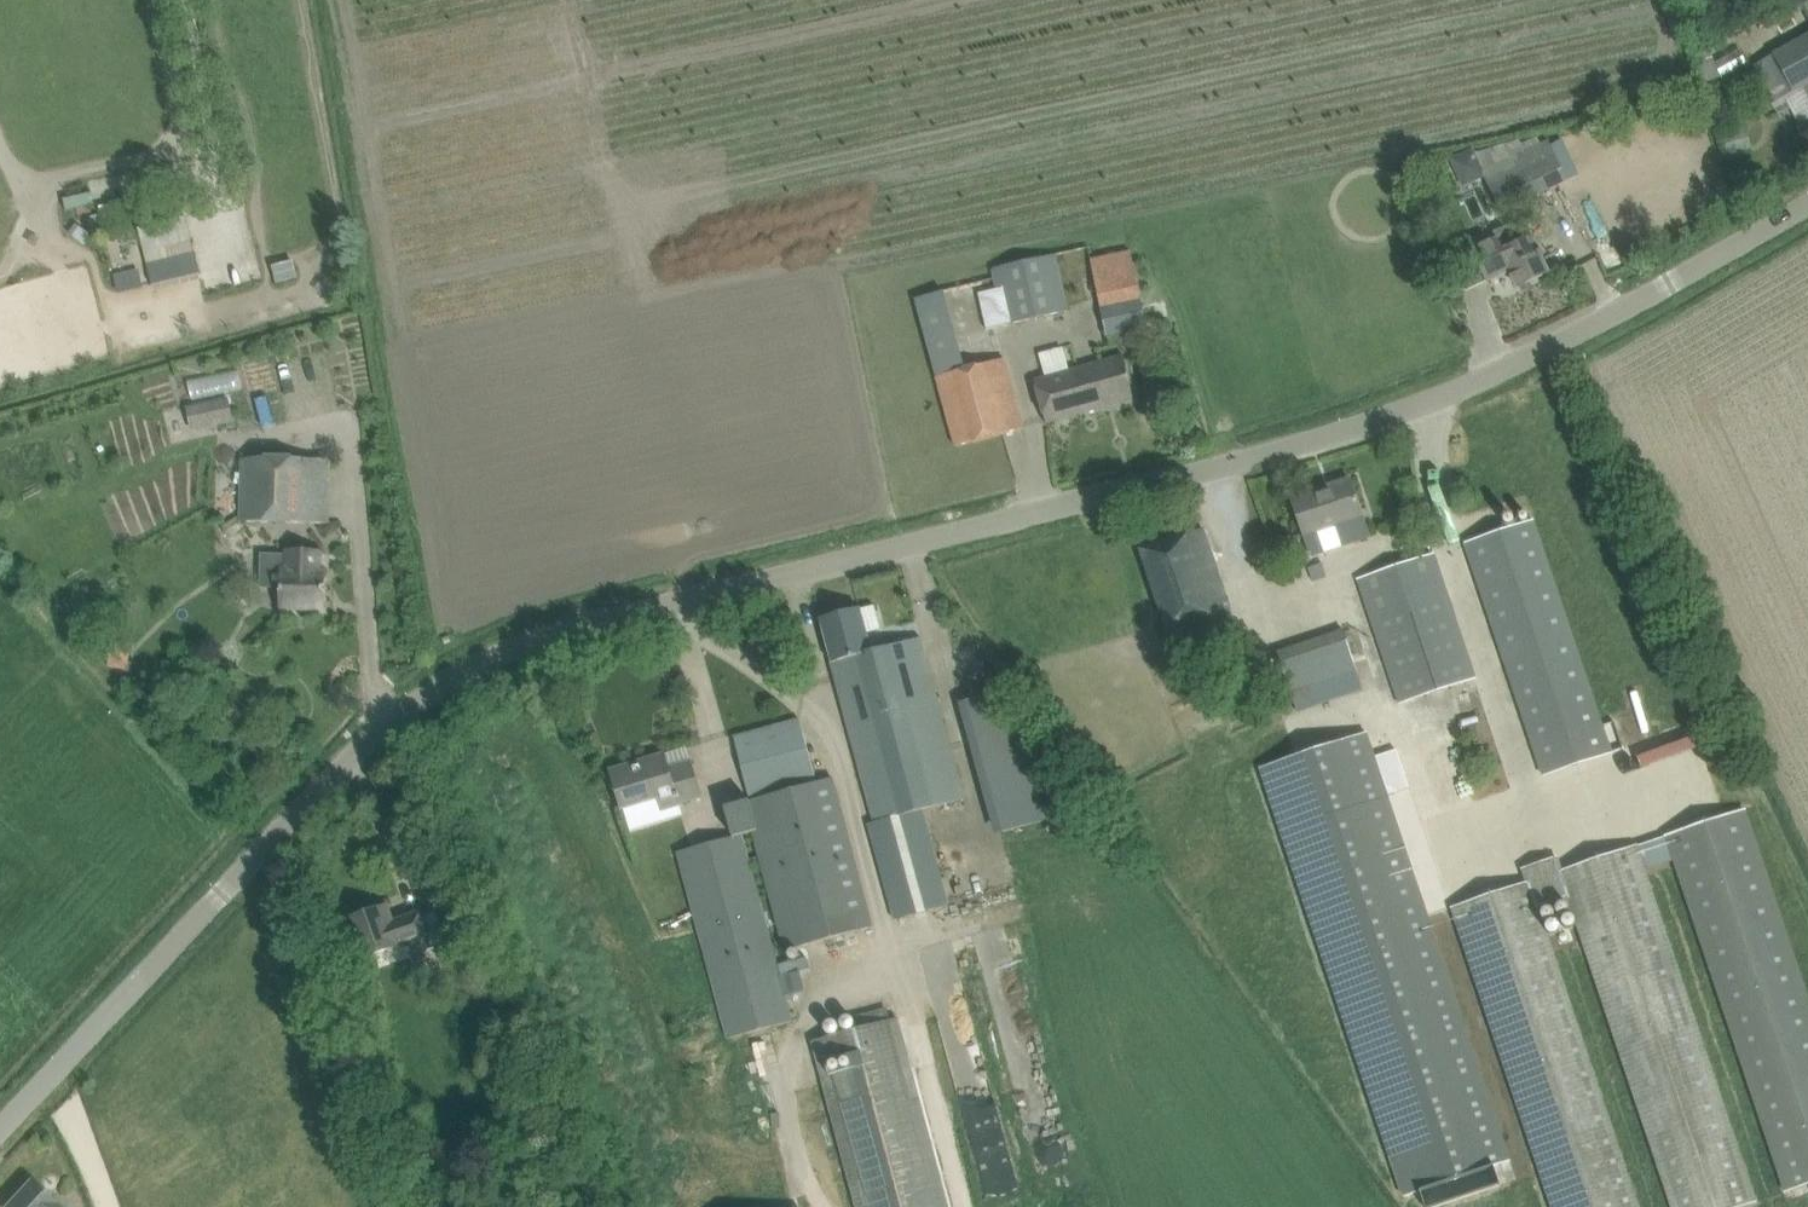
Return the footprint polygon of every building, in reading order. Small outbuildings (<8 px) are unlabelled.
[(1784,3),(1792,17),(1807,7),(1807,0),(1789,0),(1784,3)] [(1763,81),(1775,102),(1803,86),(1807,95),(1807,34),(1772,54),(1772,55),(1754,65),(1763,81)] [(1695,43),(1701,67),(1714,65),(1708,40),(1695,43)] [(1537,142),(1481,167),(1484,175),(1499,209),(1534,194),(1565,180),(1547,138),(1537,142)] [(127,211),(101,217),(106,236),(118,233),(132,230),(127,211)] [(179,218),(139,228),(144,252),(148,268),(195,256),(192,240),(186,216),(179,218)] [(1548,273),(1538,251),(1523,218),(1493,232),(1497,240),(1473,251),(1474,251),(1453,261),(1467,290),(1487,281),(1510,271),(1518,287),(1548,273)] [(1439,230),(1427,234),(1431,247),(1443,243),(1439,230)] [(1146,326),(1141,302),(1130,251),(1090,259),(1101,310),(1105,334),(1146,326)] [(998,289),(979,294),(987,329),(1067,311),(1054,255),(993,268),(998,289)] [(149,289),(147,277),(132,281),(135,293),(149,289)] [(1017,405),(1004,358),(937,377),(956,446),(1023,428),(1017,405)] [(1036,384),(1046,422),(1132,398),(1121,361),(1068,375),(1067,370),(1059,372),(1061,378),(1036,384)] [(240,455),(237,518),(297,521),(299,479),(331,480),(331,459),(240,455)] [(1292,499),(1311,555),(1369,535),(1350,479),(1292,499)] [(1466,543),(1474,566),(1544,775),(1611,752),(1533,521),(1466,543)] [(1141,549),(1148,572),(1169,630),(1229,609),(1203,528),(1141,549)] [(260,588),(281,588),(281,607),(324,608),(325,571),(321,571),(322,550),(286,549),(286,553),(260,552),(260,588)] [(1357,580),(1365,603),(1400,706),(1476,680),(1434,554),(1357,580)] [(821,620),(832,661),(872,651),(860,609),(821,620)] [(1277,652),(1285,675),(1297,713),(1364,689),(1358,671),(1344,630),(1277,652)] [(832,661),(874,825),(923,812),(965,800),(927,660),(920,637),(872,651),(832,661)] [(107,661),(128,664),(132,643),(110,640),(107,661)] [(1008,690),(967,700),(976,738),(1018,727),(1008,690)] [(750,796),(815,778),(800,722),(735,740),(750,796)] [(1396,750),(1374,758),(1365,733),(1262,767),(1405,1196),(1420,1191),(1425,1206),(1433,1206),(1500,1185),(1494,1165),(1508,1161),(1386,795),(1409,788),(1396,750)] [(664,755),(610,771),(617,794),(622,808),(628,831),(681,815),(677,804),(701,796),(697,785),(690,761),(668,768),(664,755)] [(832,778),(726,807),(734,836),(741,834),(752,831),(784,950),(872,927),(832,778)] [(1673,860),(1783,1190),(1807,1182),(1807,992),(1746,807),(1664,834),(1673,860)] [(923,812),(874,825),(869,827),(895,919),(948,905),(923,812)] [(741,834),(734,836),(678,851),(728,1038),(792,1021),(785,995),(780,977),(773,953),(741,834)] [(1664,834),(1638,843),(1646,868),(1673,860),(1664,834)] [(1564,867),(1557,870),(1567,897),(1670,1206),(1735,1206),(1757,1200),(1646,868),(1638,843),(1564,867)] [(1522,867),(1526,880),(1530,879),(1539,906),(1567,897),(1557,870),(1564,867),(1560,854),(1522,867)] [(1526,880),(1451,906),(1552,1206),(1640,1206),(1539,906),(1530,879),(1526,880)] [(350,919),(359,942),(365,957),(397,945),(397,944),(428,933),(434,948),(448,943),(436,911),(422,916),(420,911),(389,923),(384,907),(350,919)] [(798,972),(780,977),(785,995),(803,991),(798,972)] [(889,1022),(886,1008),(853,1017),(857,1031),(889,1022)] [(385,1035),(379,1019),(362,1025),(368,1041),(385,1035)] [(815,1042),(858,1206),(948,1206),(899,1020),(815,1042)] [(31,1182),(8,1206),(59,1206),(31,1182)]
